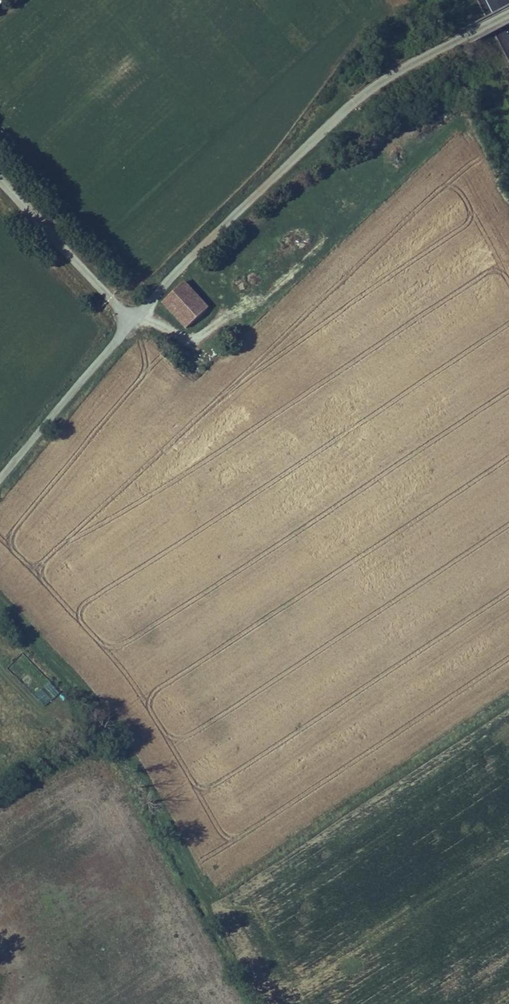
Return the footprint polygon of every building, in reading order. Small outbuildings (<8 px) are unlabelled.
[(185,282),(163,303),(187,329),(208,308),(185,282)]
